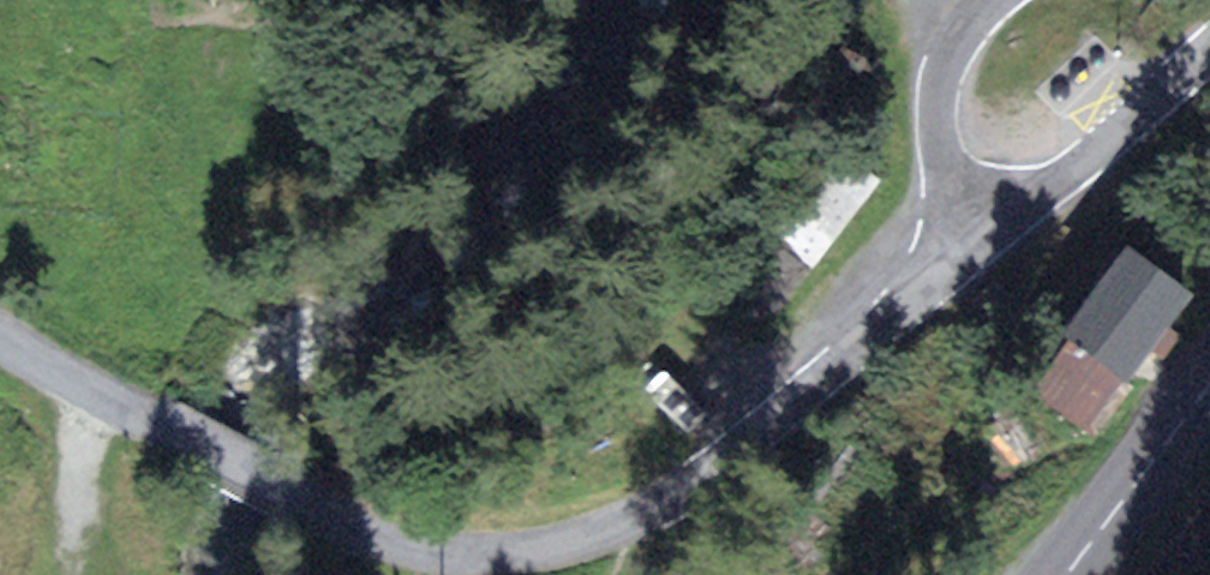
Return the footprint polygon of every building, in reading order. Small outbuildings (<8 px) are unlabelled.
[(807,278),(877,190),(830,154),(760,242),(807,278)] [(1159,360),(1176,338),(1193,297),(1132,256),(1075,339),(1097,361),(1057,418),(1098,438),(1159,360)]
